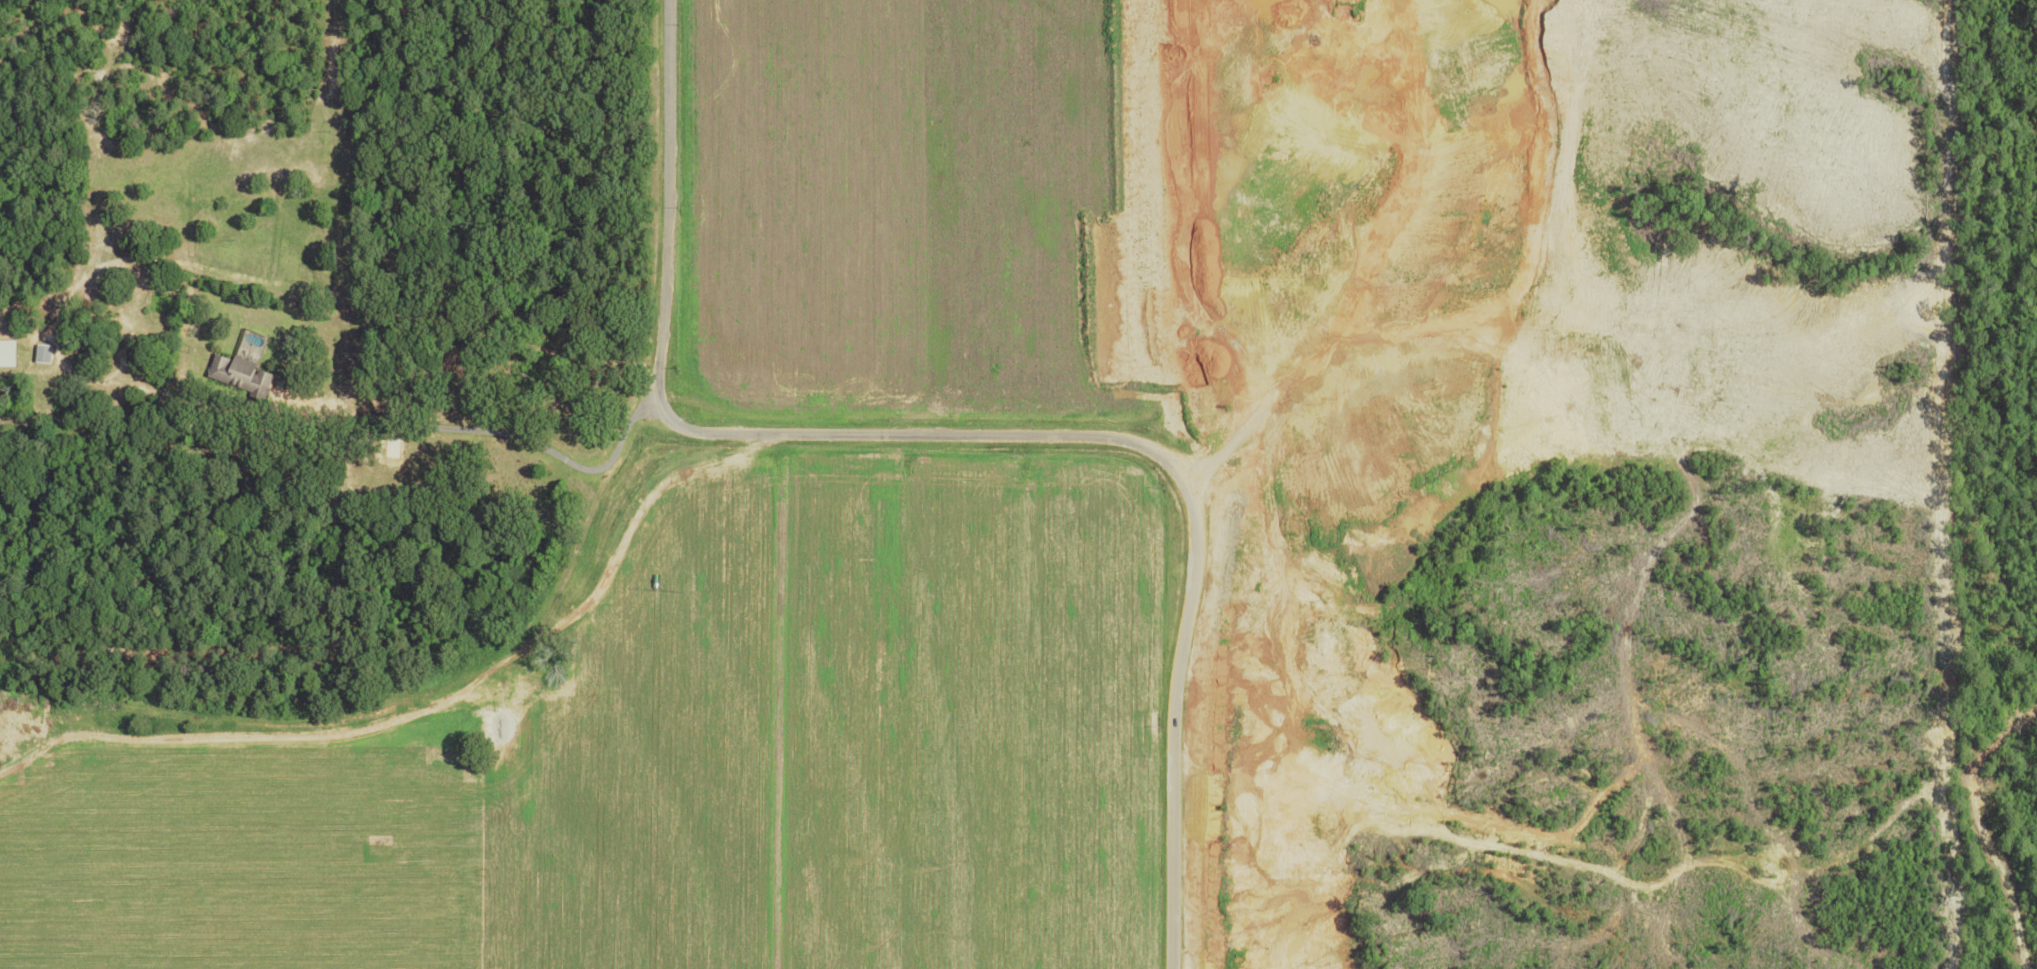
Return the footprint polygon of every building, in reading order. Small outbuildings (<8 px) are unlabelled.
[(16,367),(15,340),(0,341),(0,367),(16,367)] [(52,345),(37,344),(36,363),(51,363),(52,345)]
